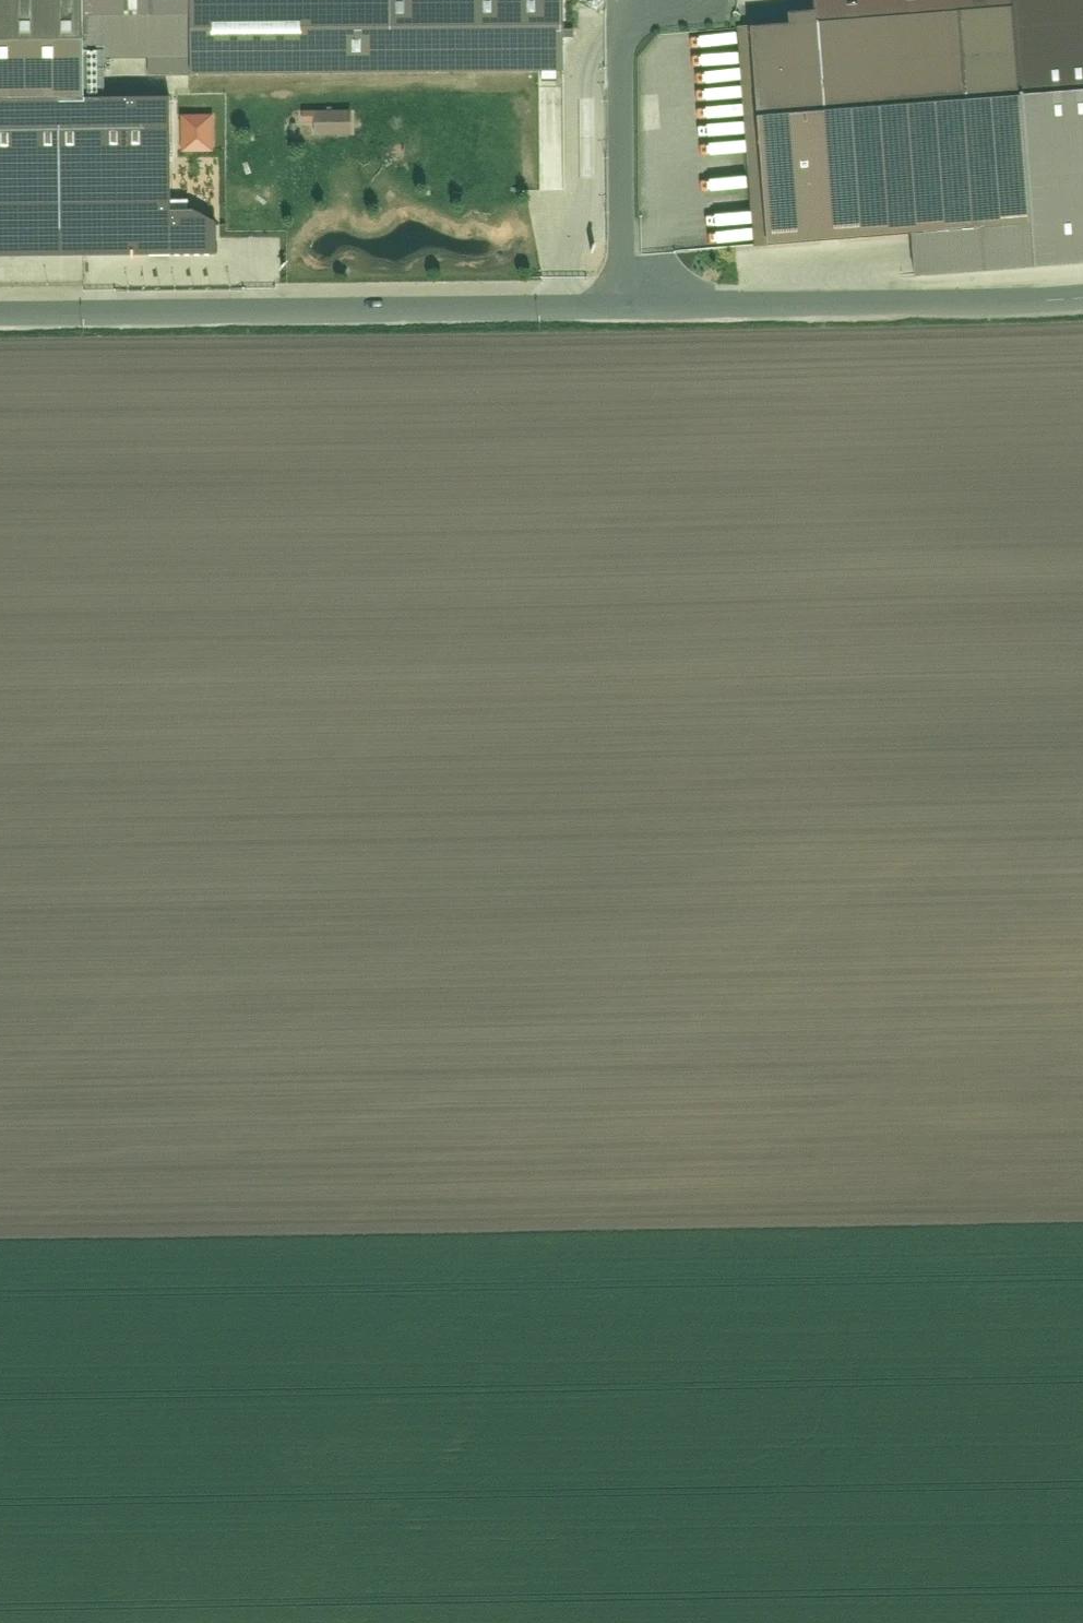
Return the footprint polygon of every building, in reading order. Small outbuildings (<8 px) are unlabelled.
[(180,94),(572,89),(569,0),(0,0),(0,97),(180,94)] [(739,28),(756,241),(1034,218),(1025,106),(1082,101),(1082,2),(806,24),(805,9),(780,11),(781,25),(739,28)] [(0,97),(0,253),(223,251),(221,219),(202,206),(175,206),(180,183),(180,94),(0,97)] [(312,112),(312,137),(349,136),(349,112),(312,112)] [(214,153),(214,115),(181,115),(180,153),(214,153)]
